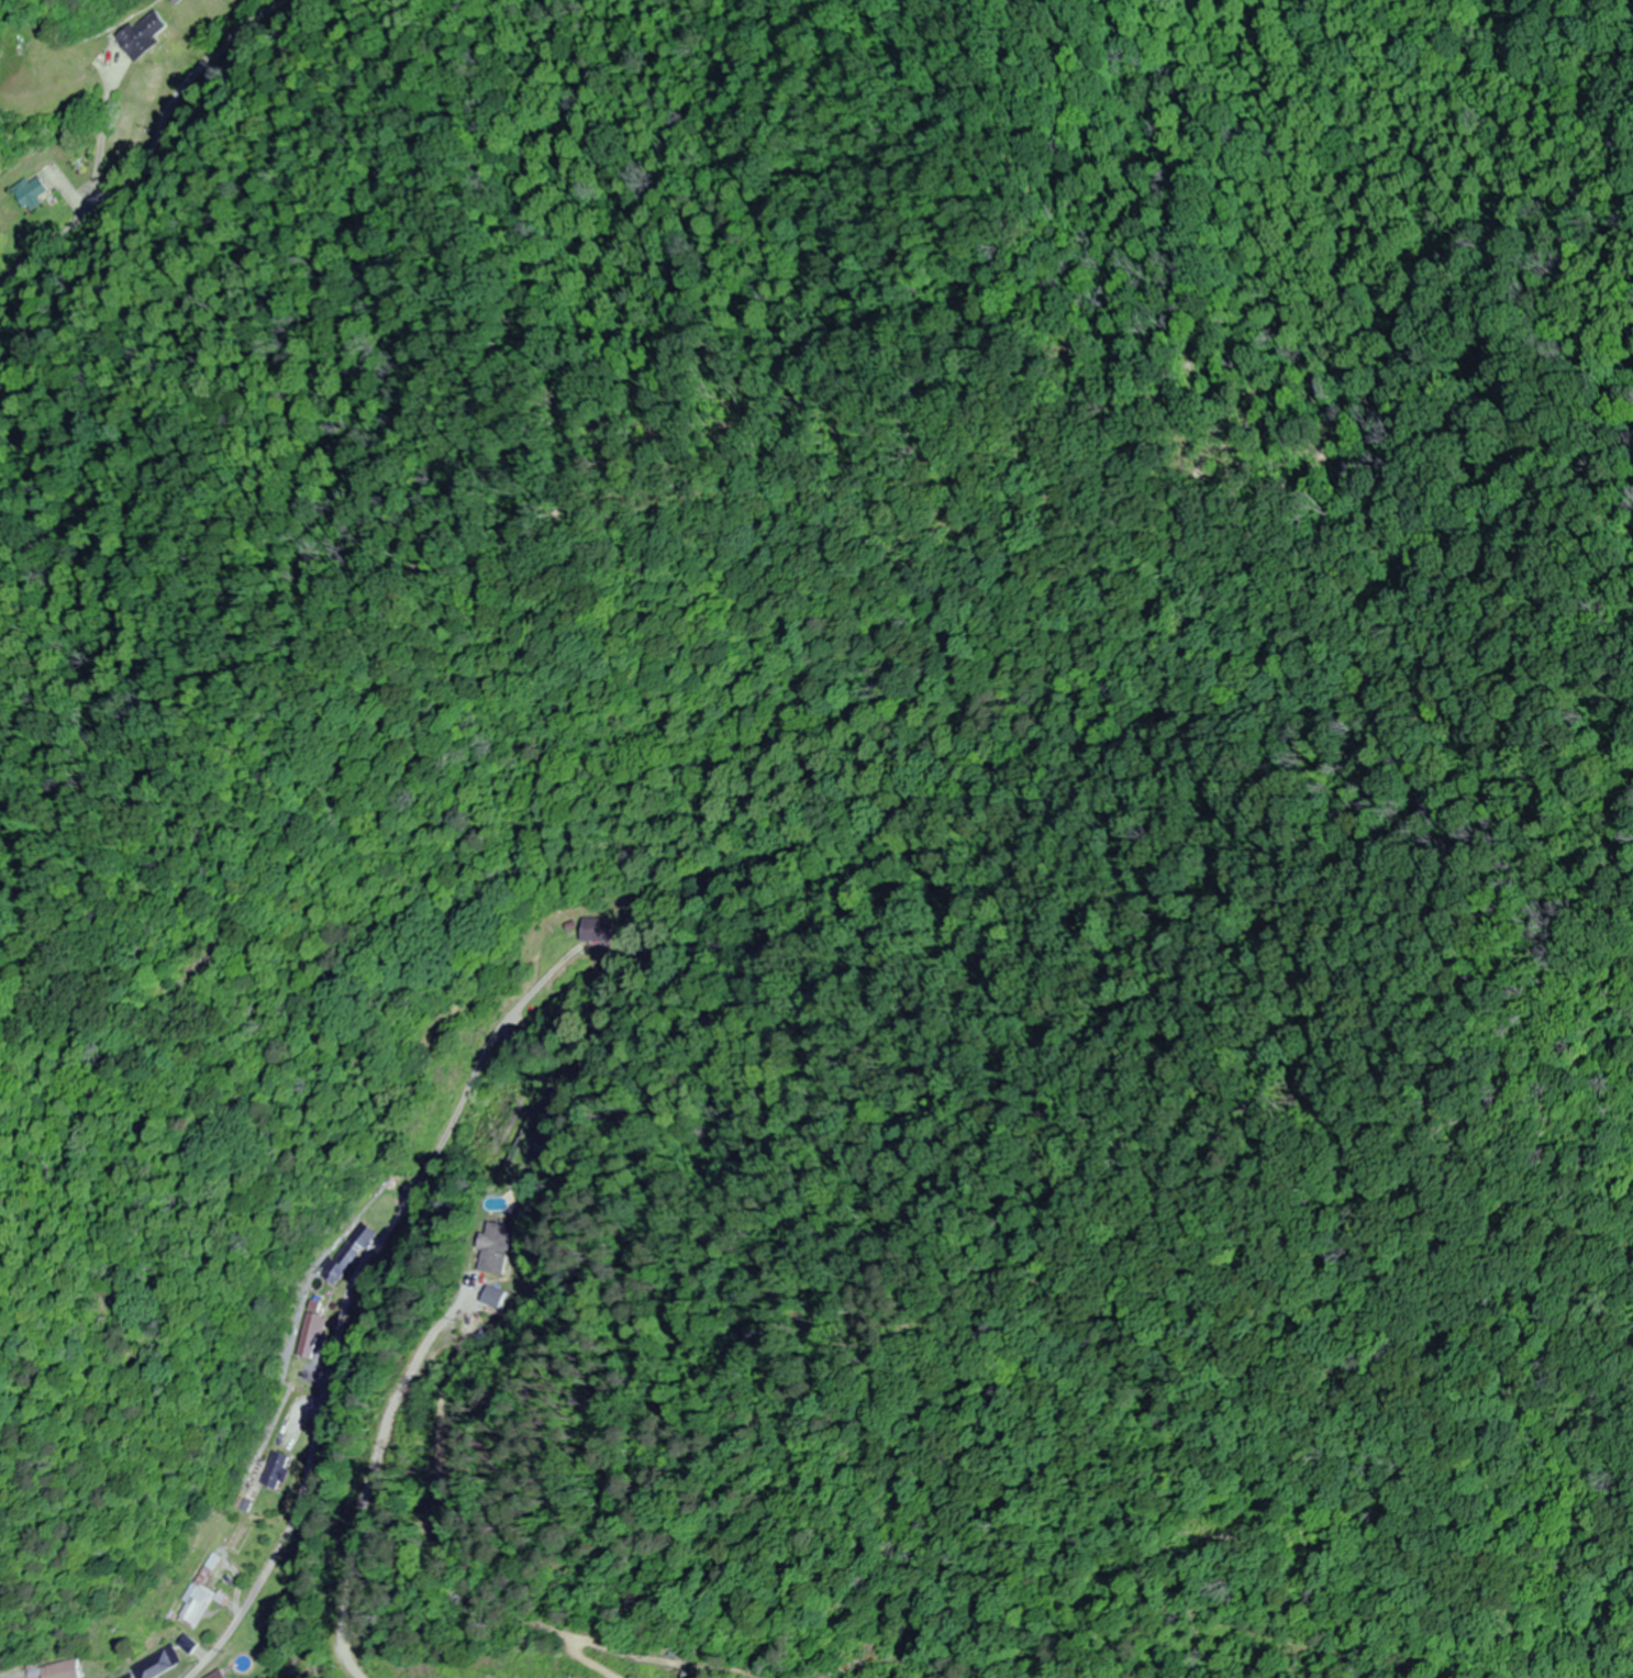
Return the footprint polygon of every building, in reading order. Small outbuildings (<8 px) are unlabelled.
[(117,36),(140,63),(163,43),(158,36),(171,25),(156,8),(135,26),(132,23),(117,36)] [(10,191),(29,210),(49,190),(36,177),(30,183),(24,177),(10,191)] [(576,919),(576,942),(614,942),(614,919),(576,919)] [(490,1235),(481,1234),(479,1248),(486,1249),(482,1271),(512,1276),(520,1227),(492,1223),(490,1235)] [(328,1285),(357,1249),(341,1237),(312,1273),(328,1285)] [(312,1336),(318,1338),(323,1318),(302,1313),(290,1356),(306,1361),(312,1336)] [(268,1491),(283,1460),(266,1452),(251,1483),(268,1491)] [(195,1589),(211,1558),(201,1553),(166,1620),(187,1631),(206,1595),(195,1589)] [(189,1646),(178,1635),(169,1644),(180,1655),(189,1646)] [(175,1662),(165,1645),(124,1669),(130,1677),(148,1677),(175,1662)] [(33,1677),(71,1677),(72,1677),(65,1659),(31,1671),(33,1677)]
